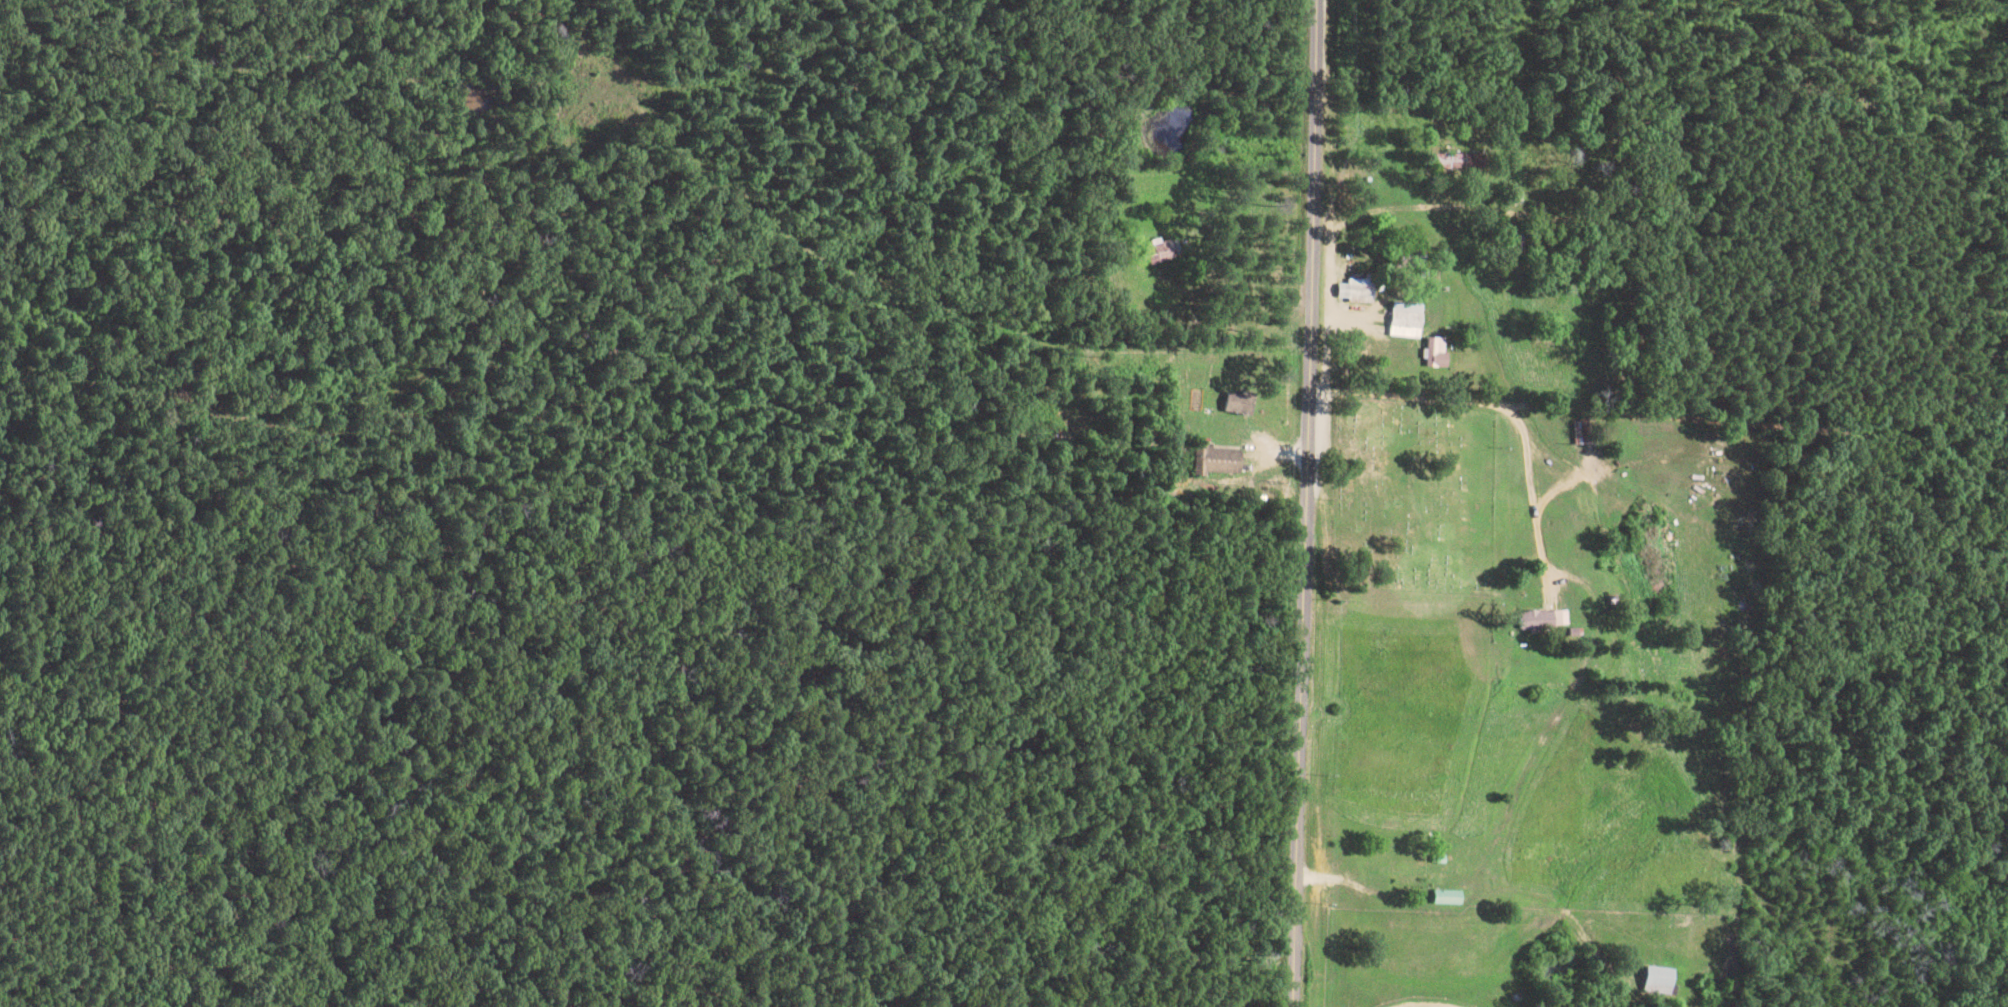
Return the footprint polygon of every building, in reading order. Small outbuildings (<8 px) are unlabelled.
[(1435,171),(1487,171),(1487,155),(1435,155),(1435,171)] [(1176,237),(1146,252),(1154,269),(1184,255),(1176,237)] [(1349,305),(1377,305),(1377,280),(1349,280),(1349,305)] [(1424,316),(1394,314),(1393,329),(1423,331),(1424,316)] [(1439,369),(1439,340),(1427,340),(1427,369),(1439,369)] [(1227,413),(1258,415),(1259,394),(1228,392),(1227,413)] [(1572,422),(1572,446),(1597,446),(1597,422),(1572,422)] [(1245,450),(1215,450),(1215,463),(1220,463),(1220,472),(1245,472),(1245,450)] [(1522,612),(1522,630),(1564,630),(1564,612),(1522,612)] [(1464,892),(1436,892),(1436,906),(1464,906),(1464,892)] [(1678,970),(1650,968),(1648,994),(1677,996),(1678,970)]
